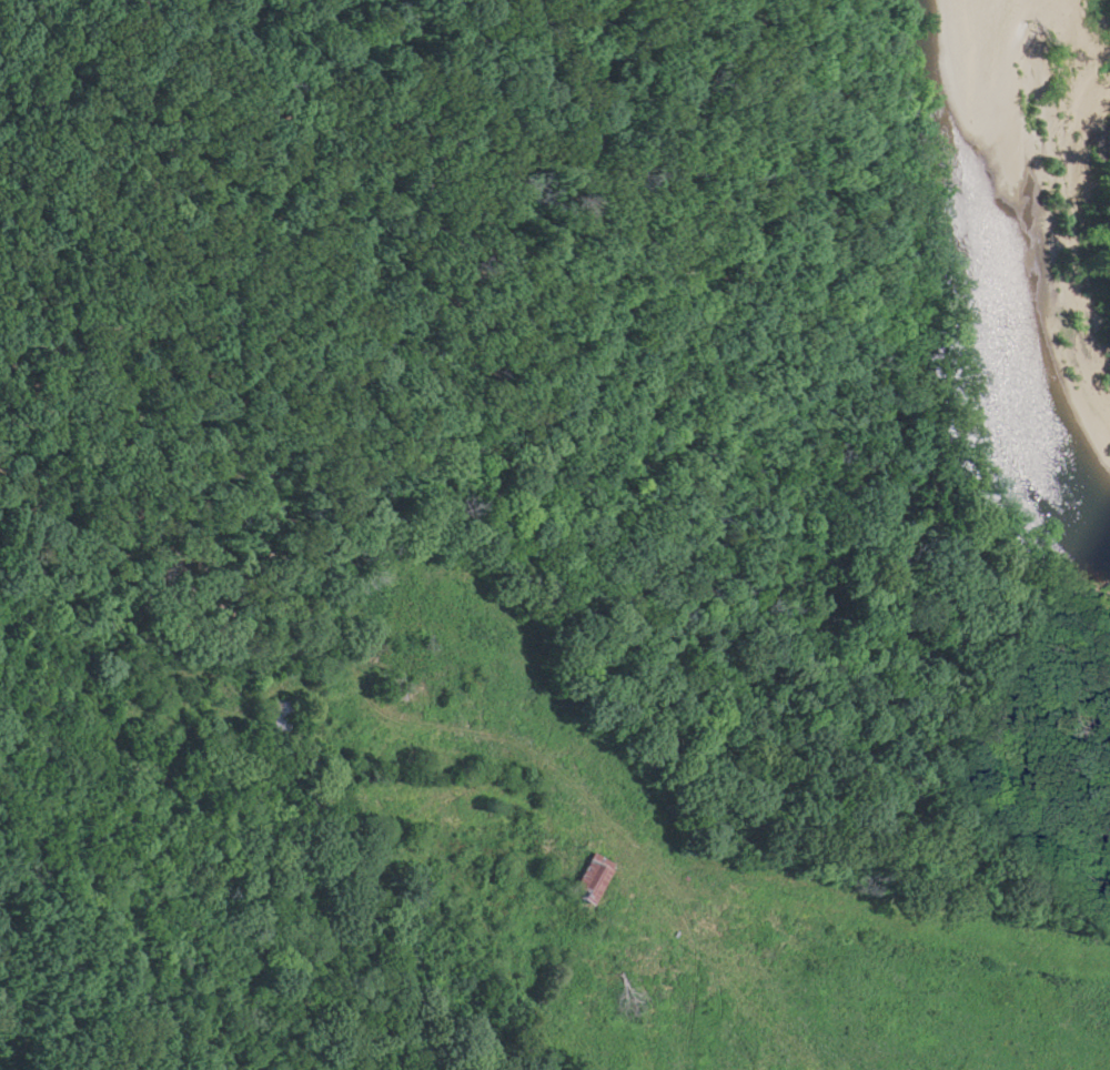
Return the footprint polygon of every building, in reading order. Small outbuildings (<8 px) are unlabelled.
[(271,732),(285,732),(286,703),(271,703),(271,732)]
